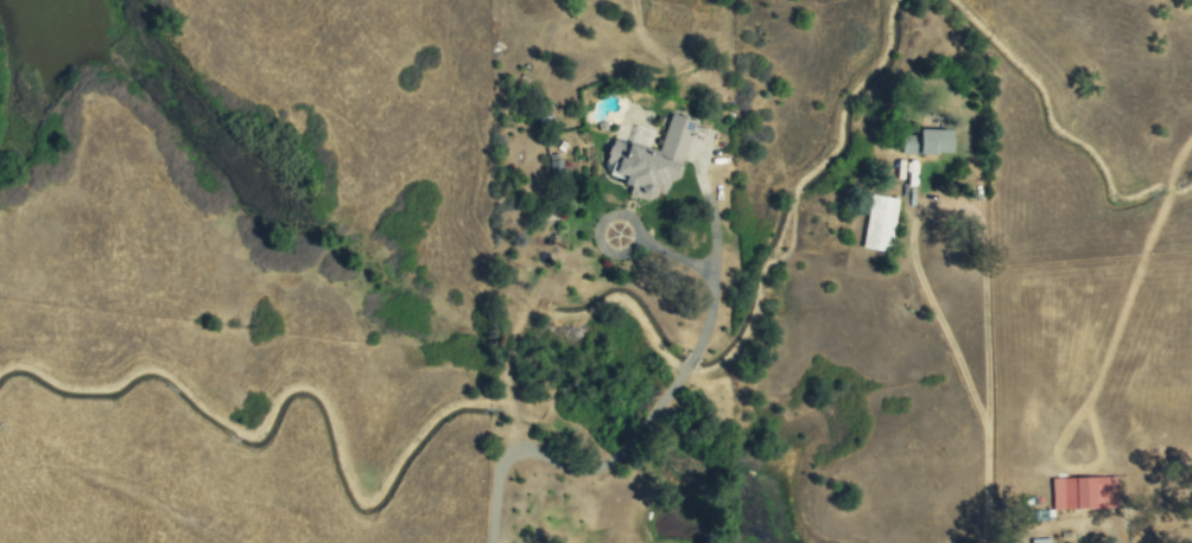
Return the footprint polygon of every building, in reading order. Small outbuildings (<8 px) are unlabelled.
[(693,121),(668,114),(659,151),(610,138),(604,162),(614,165),(611,172),(624,175),(622,185),(629,187),(628,196),(652,202),(654,192),(665,194),(670,178),(678,180),(693,121)] [(901,154),(950,154),(951,130),(919,129),(919,135),(901,135),(901,154)] [(899,199),(871,194),(861,248),(888,253),(899,199)] [(1116,477),(1051,479),(1052,510),(1117,507),(1116,477)]
